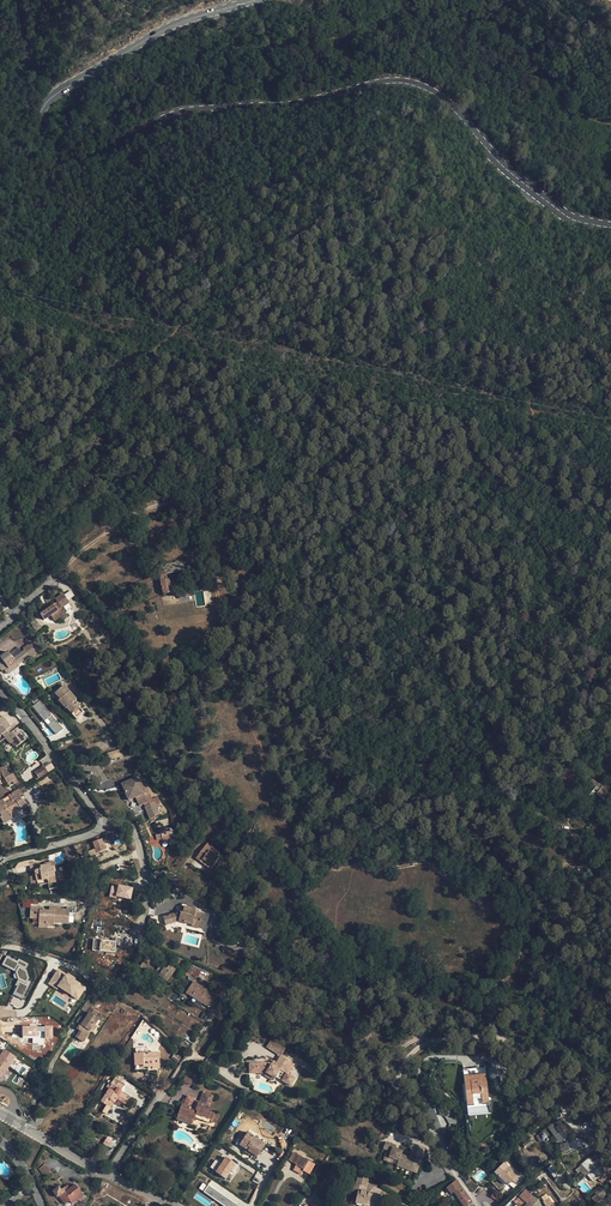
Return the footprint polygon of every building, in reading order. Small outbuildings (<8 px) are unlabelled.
[(166,574),(185,571),(183,561),(156,565),(163,593),(171,592),(169,579),(167,579),(166,574)] [(57,602),(40,614),(44,620),(51,616),(54,621),(60,617),(66,613),(61,607),(69,602),(63,593),(55,599),(57,602)] [(24,650),(29,656),(37,650),(31,642),(23,648),(24,650)] [(82,650),(86,655),(93,650),(91,646),(88,648),(88,649),(87,650),(86,647),(82,650)] [(14,659),(8,651),(5,654),(0,658),(0,659),(0,668),(1,670),(4,668),(8,674),(18,666),(17,665),(29,656),(24,650),(14,659)] [(64,685),(55,693),(60,699),(58,700),(66,709),(67,708),(77,720),(85,713),(79,707),(80,707),(75,701),(76,700),(64,685)] [(63,730),(41,702),(35,707),(46,721),(46,720),(50,725),(50,726),(57,735),(63,730)] [(2,715),(0,717),(0,734),(1,735),(2,734),(5,737),(7,736),(15,729),(16,729),(13,725),(11,726),(2,715)] [(18,733),(15,729),(7,736),(12,742),(16,747),(26,739),(20,731),(18,733)] [(55,768),(51,763),(45,768),(48,773),(55,768)] [(18,781),(10,767),(1,772),(8,784),(12,781),(14,784),(18,781)] [(136,797),(146,794),(139,777),(122,784),(129,800),(136,797)] [(604,791),(603,786),(599,783),(598,783),(592,779),(588,785),(594,790),(591,793),(595,796),(596,795),(602,799),(606,793),(604,792),(604,791)] [(19,789),(0,801),(0,813),(2,816),(1,817),(4,823),(13,818),(9,813),(19,807),(21,809),(27,805),(23,799),(21,800),(20,798),(21,797),(19,795),(22,794),(19,789)] [(147,797),(146,794),(136,797),(140,806),(145,804),(146,807),(145,807),(150,819),(155,818),(155,816),(159,814),(157,810),(155,804),(160,802),(157,797),(152,800),(150,795),(147,797)] [(21,809),(19,807),(9,813),(13,818),(18,814),(17,812),(21,809)] [(157,840),(171,838),(170,828),(160,830),(160,834),(156,835),(157,840)] [(106,849),(101,839),(92,842),(86,845),(88,850),(94,847),(97,853),(106,849)] [(218,857),(221,853),(208,843),(198,856),(208,864),(207,866),(211,869),(219,858),(218,857)] [(80,859),(75,846),(71,848),(75,860),(80,859)] [(71,848),(69,848),(68,847),(63,848),(69,865),(74,862),(74,861),(75,860),(71,848)] [(208,864),(198,856),(196,858),(207,866),(208,864)] [(30,863),(31,871),(35,870),(35,872),(35,873),(35,875),(32,876),(31,876),(30,877),(30,878),(31,884),(32,884),(32,886),(37,885),(37,884),(37,881),(47,879),(47,882),(55,881),(54,872),(55,872),(54,866),(51,866),(50,864),(49,864),(41,866),(40,863),(36,864),(36,862),(30,863)] [(117,886),(111,885),(109,895),(131,900),(133,887),(118,884),(117,886)] [(38,907),(37,899),(22,899),(23,907),(38,907)] [(202,929),(205,914),(195,912),(196,910),(184,906),(182,912),(181,912),(179,912),(168,915),(171,923),(179,921),(192,925),(192,926),(202,929)] [(29,918),(39,918),(38,921),(48,922),(48,926),(54,926),(54,923),(69,923),(69,910),(61,909),(61,908),(54,908),(54,911),(49,910),(39,910),(39,908),(30,907),(29,918)] [(93,951),(115,952),(116,940),(93,939),(93,951)] [(235,951),(225,947),(223,952),(232,956),(235,951)] [(244,955),(235,951),(232,956),(242,960),(244,955)] [(4,953),(0,962),(0,964),(14,970),(16,977),(14,984),(15,984),(12,992),(23,996),(30,979),(27,977),(28,975),(25,967),(24,966),(26,960),(15,955),(14,958),(4,953)] [(156,964),(145,957),(140,966),(150,973),(153,969),(156,964)] [(158,975),(158,976),(167,982),(176,969),(168,964),(166,968),(164,967),(162,969),(158,966),(155,971),(154,972),(158,975)] [(201,969),(191,965),(188,971),(198,976),(201,969)] [(59,967),(49,981),(58,986),(59,984),(79,997),(87,986),(59,967)] [(167,982),(158,976),(157,978),(166,984),(167,982)] [(219,998),(194,982),(187,993),(188,994),(212,1009),(219,998)] [(187,993),(182,990),(179,994),(185,998),(188,994),(187,993)] [(94,1003),(88,999),(82,1010),(87,1013),(91,1008),(94,1003)] [(99,1019),(95,1016),(97,1012),(91,1008),(87,1013),(85,1017),(86,1018),(81,1025),(80,1024),(76,1029),(80,1031),(75,1037),(83,1042),(90,1031),(89,1031),(94,1024),(95,1025),(99,1019)] [(45,1038),(52,1038),(52,1026),(44,1027),(38,1027),(23,1027),(23,1035),(33,1035),(33,1043),(45,1043),(45,1038)] [(194,1040),(186,1035),(183,1039),(182,1040),(189,1044),(190,1043),(191,1044),(192,1043),(194,1040)] [(0,1054),(0,1077),(16,1055),(5,1047),(0,1054)] [(159,1071),(158,1053),(146,1054),(136,1054),(134,1054),(135,1065),(143,1065),(143,1067),(148,1067),(152,1066),(152,1071),(159,1071)] [(10,1067),(25,1077),(34,1062),(22,1054),(19,1060),(15,1058),(10,1067)] [(291,1086),(295,1079),(289,1074),(294,1064),(281,1056),(275,1066),(269,1063),(250,1063),(249,1074),(266,1073),(275,1078),(276,1077),(291,1086)] [(486,1075),(464,1077),(467,1105),(474,1105),(473,1098),(482,1097),(483,1104),(489,1103),(486,1075)] [(192,1080),(185,1077),(183,1082),(191,1085),(192,1080)] [(111,1084),(112,1084),(101,1102),(106,1105),(102,1112),(106,1114),(114,1102),(115,1103),(117,1099),(125,1105),(130,1097),(121,1092),(121,1091),(121,1090),(120,1090),(124,1084),(114,1078),(111,1084)] [(195,1101),(195,1099),(187,1096),(184,1105),(181,1104),(178,1114),(194,1120),(195,1118),(210,1123),(211,1121),(217,1124),(220,1116),(214,1114),(215,1110),(209,1108),(213,1096),(203,1092),(199,1102),(198,1102),(197,1104),(194,1103),(195,1101)] [(51,1099),(46,1097),(44,1100),(42,1098),(41,1099),(37,1105),(44,1110),(51,1099)] [(194,1120),(178,1114),(176,1119),(192,1125),(194,1120)] [(556,1128),(560,1134),(565,1130),(561,1124),(556,1128)] [(265,1145),(247,1132),(240,1142),(249,1148),(247,1150),(257,1157),(265,1145)] [(112,1141),(107,1138),(103,1144),(108,1148),(112,1141)] [(249,1148),(240,1142),(239,1145),(247,1150),(249,1148)] [(386,1142),(383,1149),(391,1152),(393,1148),(394,1145),(386,1142)] [(423,1147),(412,1143),(411,1149),(412,1149),(422,1152),(423,1147)] [(403,1151),(393,1148),(391,1152),(390,1155),(389,1158),(394,1159),(399,1161),(402,1155),(403,1151)] [(309,1174),(315,1164),(297,1155),(293,1162),(297,1164),(293,1170),(301,1175),(304,1171),(309,1174)] [(403,1166),(406,1156),(402,1155),(399,1161),(398,1164),(403,1166)] [(414,1166),(417,1156),(413,1155),(412,1157),(408,1167),(407,1170),(412,1171),(414,1166)] [(408,1167),(412,1157),(409,1156),(409,1157),(406,1156),(403,1166),(408,1167)] [(418,1168),(422,1158),(420,1157),(417,1156),(414,1166),(418,1168)] [(221,1164),(215,1160),(210,1167),(216,1172),(215,1172),(225,1178),(230,1170),(233,1172),(238,1165),(225,1157),(221,1164)] [(496,1161),(494,1157),(490,1159),(492,1163),(492,1164),(494,1163),(496,1166),(498,1164),(496,1161)] [(599,1169),(589,1158),(581,1165),(589,1174),(588,1175),(593,1181),(603,1173),(602,1173),(605,1171),(601,1166),(599,1169)] [(51,1171),(45,1164),(38,1169),(45,1177),(51,1171)] [(559,1174),(552,1165),(547,1169),(554,1178),(559,1174)] [(518,1175),(508,1166),(498,1176),(508,1185),(518,1175)] [(381,1195),(364,1191),(365,1186),(367,1187),(369,1177),(359,1171),(355,1184),(353,1192),(358,1193),(355,1203),(369,1205),(378,1205),(381,1195)] [(485,1177),(479,1183),(484,1187),(489,1180),(485,1177)] [(457,1181),(447,1188),(451,1194),(454,1192),(464,1205),(473,1205),(474,1205),(457,1181)] [(203,1192),(208,1185),(204,1182),(198,1192),(217,1205),(219,1202),(203,1192)] [(61,1190),(59,1187),(52,1191),(57,1198),(59,1196),(65,1204),(69,1201),(72,1204),(83,1196),(75,1185),(70,1188),(68,1185),(61,1190)] [(208,1185),(203,1192),(225,1205),(240,1205),(208,1185)] [(525,1188),(514,1202),(520,1205),(540,1205),(542,1204),(533,1197),(534,1196),(525,1188)] [(601,1204),(605,1192),(597,1189),(592,1201),(601,1204)]
